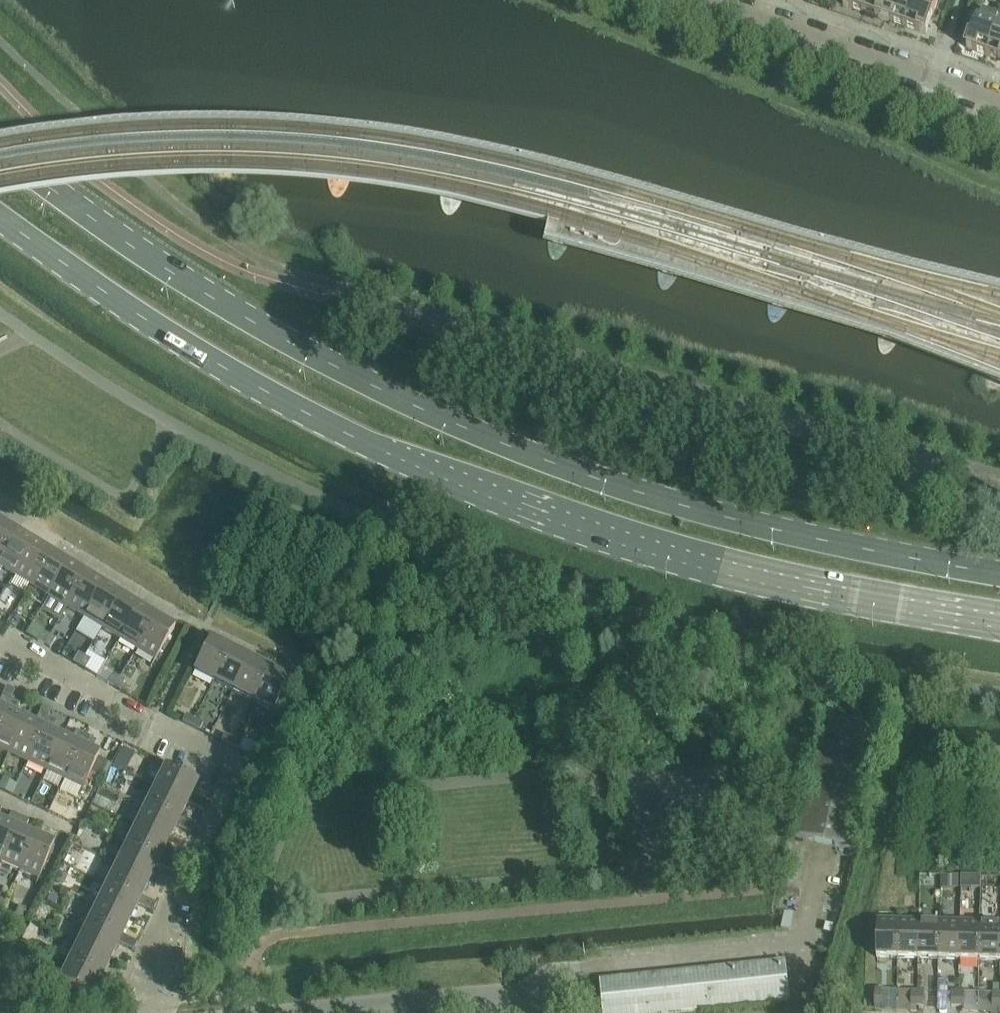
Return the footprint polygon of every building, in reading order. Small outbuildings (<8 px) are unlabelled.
[(843,7),(865,15),(870,0),(846,0),(843,7)] [(865,15),(885,22),(893,0),(870,0),(865,15)] [(885,22),(905,29),(915,0),(893,0),(885,22)] [(905,29),(927,36),(939,0),(915,0),(905,29)] [(979,14),(967,50),(988,57),(999,23),(999,21),(979,14)] [(988,57),(999,62),(999,23),(988,57)] [(0,524),(0,560),(16,534),(0,524)] [(16,534),(0,560),(0,568),(14,577),(34,544),(16,534)] [(51,555),(34,544),(14,577),(31,587),(51,555)] [(69,565),(51,555),(31,587),(49,598),(69,565)] [(86,576),(69,565),(49,598),(66,609),(86,576)] [(104,587),(86,576),(66,609),(84,619),(104,587)] [(121,597),(104,587),(84,619),(101,630),(121,597)] [(139,608),(121,597),(101,630),(119,640),(139,608)] [(156,619),(139,608),(119,640),(136,651),(156,619)] [(14,616),(8,625),(14,628),(20,620),(14,616)] [(174,630),(156,619),(136,651),(155,662),(174,630)] [(43,633),(38,643),(43,646),(49,637),(43,633)] [(49,637),(43,646),(50,650),(55,641),(49,637)] [(193,673),(213,683),(229,651),(209,641),(193,673)] [(248,660),(229,651),(213,683),(232,693),(248,660)] [(73,664),(78,667),(84,658),(78,655),(73,664)] [(90,662),(84,658),(78,667),(84,671),(90,662)] [(268,670),(248,660),(232,693),(252,703),(268,670)] [(119,679),(113,676),(110,674),(112,671),(103,666),(96,678),(113,689),(119,679)] [(288,680),(268,670),(252,703),(272,713),(288,680)] [(125,683),(119,679),(113,689),(119,692),(125,683)] [(6,689),(2,698),(11,702),(15,693),(6,689)] [(0,709),(0,725),(11,702),(2,698),(0,702),(0,703),(4,706),(2,710),(0,709)] [(11,702),(0,725),(0,751),(8,755),(25,721),(10,714),(12,710),(17,711),(20,706),(11,702)] [(42,708),(39,715),(48,719),(51,712),(42,708)] [(39,728),(25,721),(8,755),(27,764),(48,719),(39,715),(37,720),(41,724),(39,728)] [(182,723),(190,728),(194,720),(186,716),(182,723)] [(49,728),(54,729),(56,723),(48,719),(27,764),(45,772),(61,738),(47,731),(49,728)] [(203,725),(194,720),(190,728),(199,732),(203,725)] [(882,735),(824,721),(796,838),(855,852),(882,735)] [(76,745),(61,738),(45,772),(64,781),(85,737),(76,732),(73,738),(78,741),(76,745)] [(221,743),(230,747),(233,740),(224,736),(221,743)] [(93,741),(85,737),(64,781),(83,790),(99,756),(84,749),(85,745),(91,746),(93,741)] [(241,744),(233,740),(230,747),(238,751),(241,744)] [(123,749),(114,766),(126,772),(135,755),(123,749)] [(165,768),(155,789),(187,805),(197,784),(165,768)] [(202,787),(199,793),(209,798),(212,792),(202,787)] [(187,805),(155,789),(145,808),(177,824),(180,820),(187,805)] [(183,832),(187,824),(180,820),(177,824),(145,808),(136,828),(168,843),(176,828),(183,832)] [(0,822),(0,864),(20,819),(11,815),(9,820),(13,823),(11,827),(0,822)] [(29,822),(20,819),(0,864),(19,872),(34,837),(19,830),(21,827),(26,828),(29,822)] [(195,828),(187,824),(183,832),(191,835),(195,828)] [(168,843),(136,828),(126,847),(158,863),(160,859),(168,843)] [(54,845),(34,837),(19,872),(39,880),(54,845)] [(164,871),(168,863),(160,859),(158,863),(126,847),(116,867),(149,882),(157,867),(164,871)] [(175,866),(168,863),(164,871),(172,874),(175,866)] [(149,882),(116,867),(107,887),(139,902),(141,898),(149,882)] [(943,877),(943,889),(958,890),(958,877),(943,877)] [(961,877),(961,890),(980,890),(981,890),(981,878),(981,877),(961,877)] [(145,910),(149,902),(141,898),(139,902),(107,887),(97,906),(129,922),(137,906),(145,910)] [(50,896),(47,902),(55,906),(58,900),(50,896)] [(156,906),(149,902),(145,910),(152,914),(156,906)] [(129,922),(97,906),(87,925),(120,941),(122,937),(129,922)] [(19,908),(15,918),(21,921),(25,911),(19,908)] [(899,922),(878,921),(877,959),(898,960),(899,922)] [(919,922),(899,922),(898,960),(918,960),(919,922)] [(939,923),(919,922),(918,960),(938,961),(939,923)] [(960,923),(939,923),(938,961),(959,961),(960,923)] [(979,924),(960,923),(959,961),(979,962),(979,924)] [(979,924),(979,962),(999,962),(999,924),(979,924)] [(120,941),(87,925),(78,945),(110,961),(118,945),(126,949),(130,941),(122,937),(120,941)] [(137,945),(130,941),(126,949),(133,952),(137,945)] [(110,961),(78,945),(69,964),(101,980),(103,976),(110,961)] [(631,979),(601,982),(604,1012),(694,1012),(790,1003),(786,963),(631,979)] [(101,980),(69,964),(59,984),(91,1000),(99,984),(107,987),(111,979),(103,976),(101,980)] [(118,983),(111,979),(107,987),(114,991),(118,983)]
